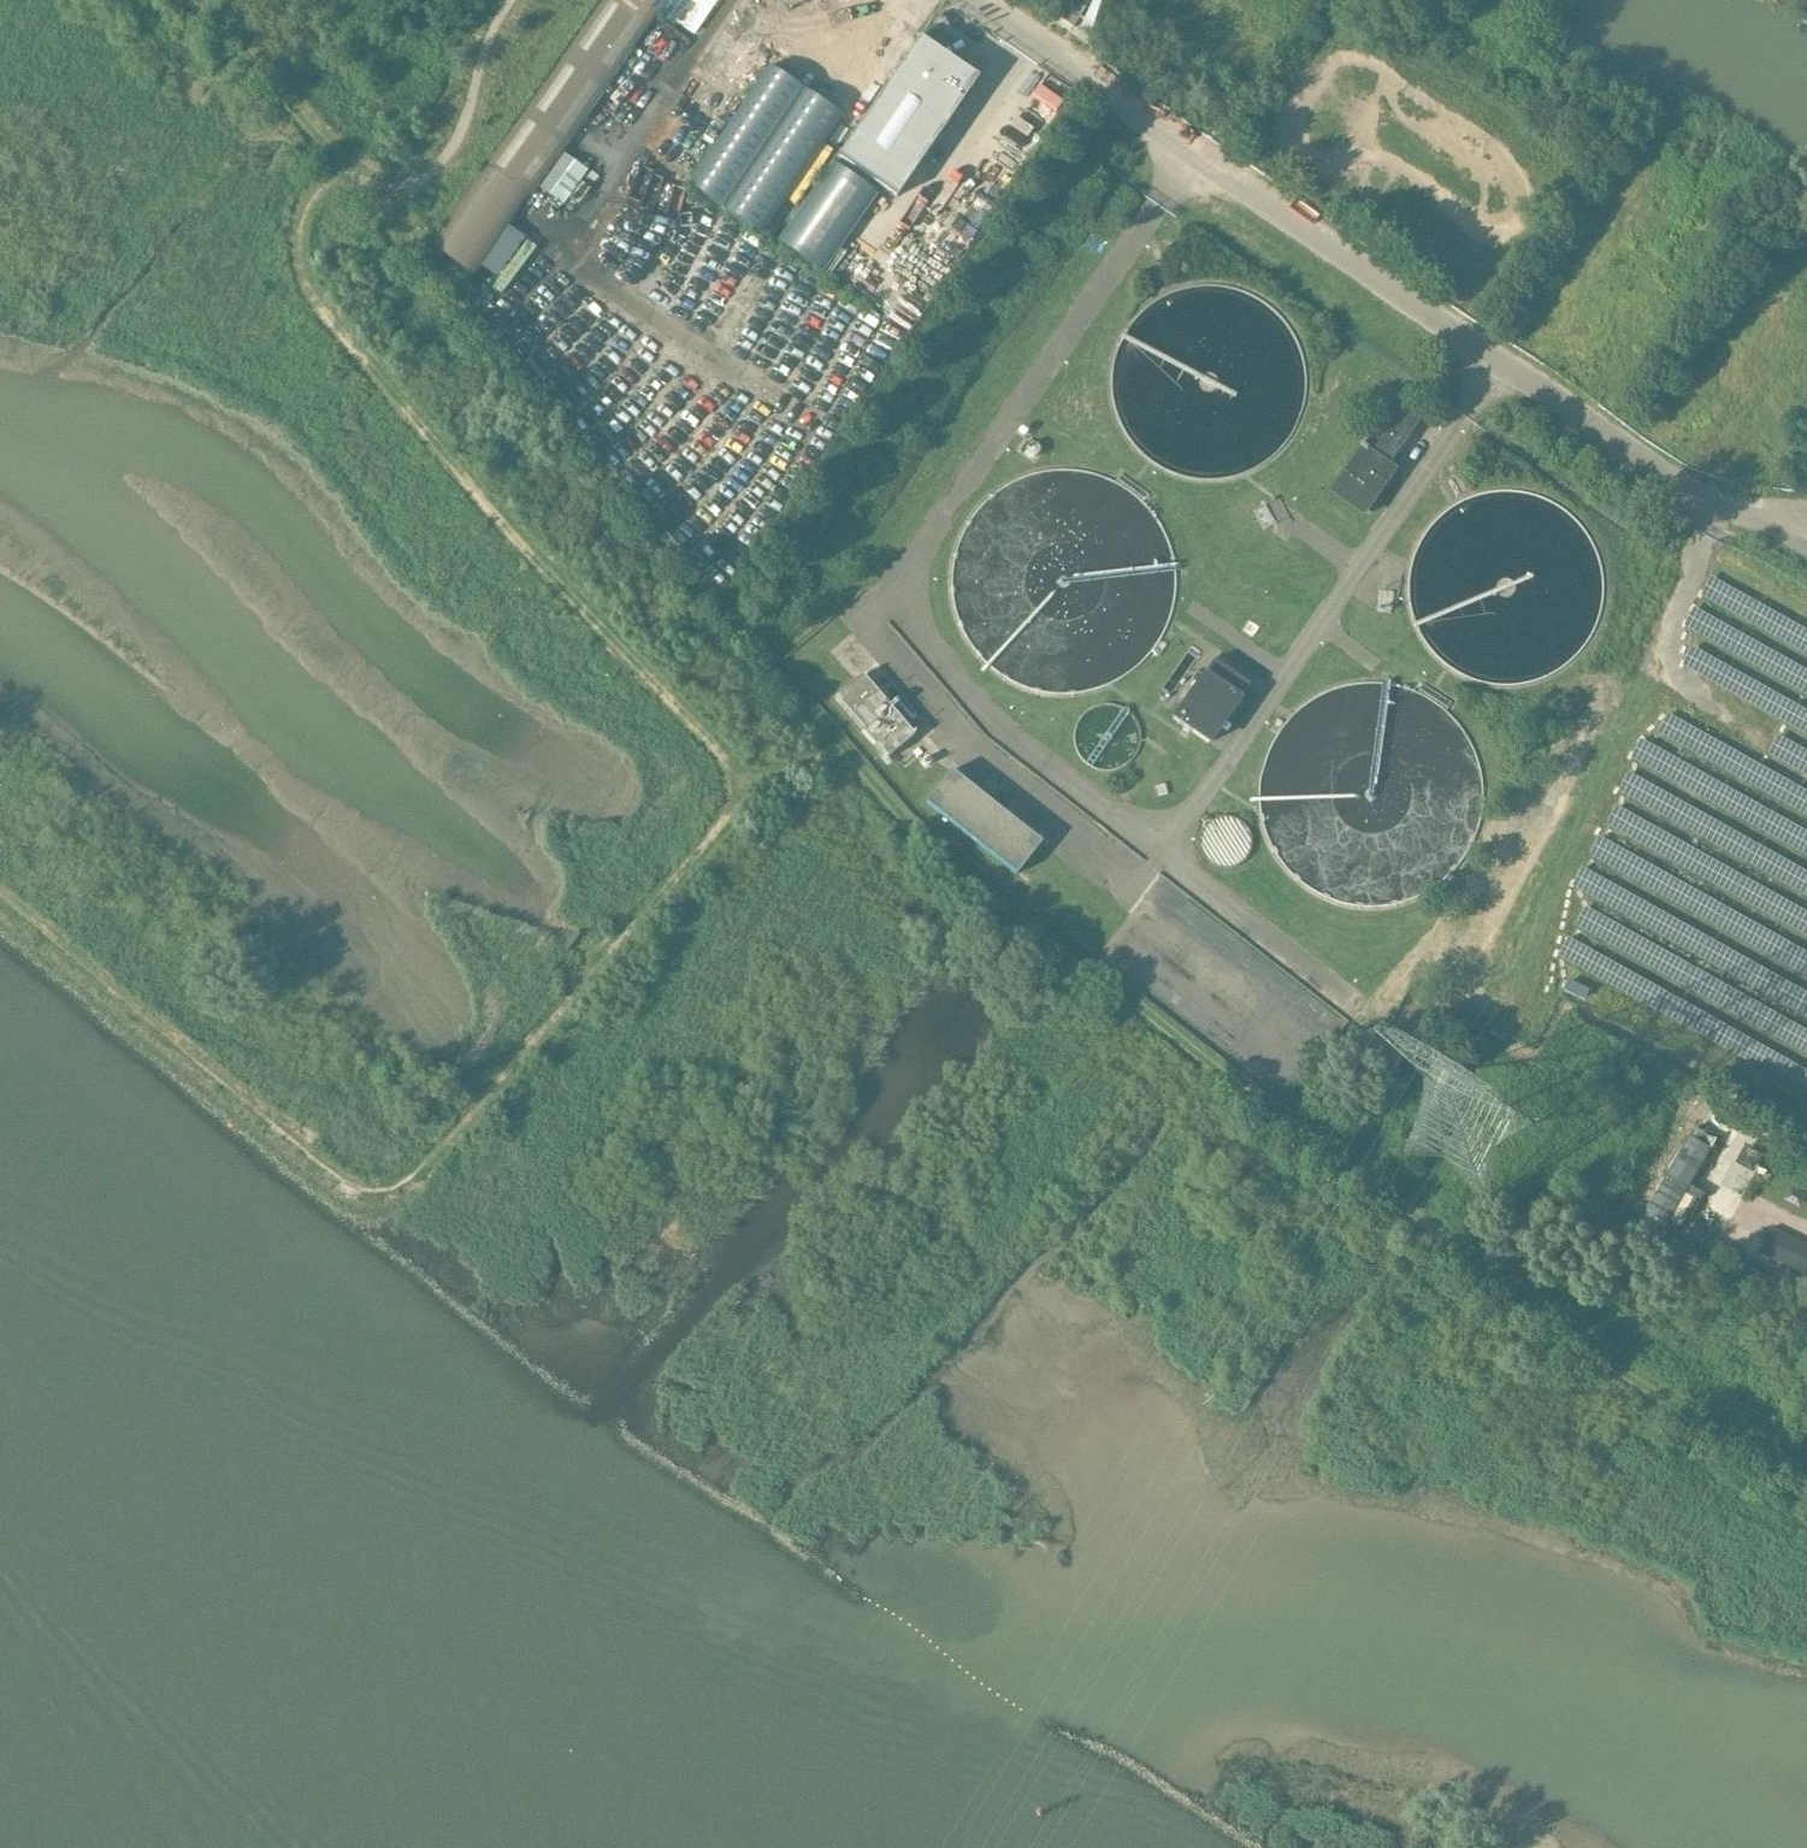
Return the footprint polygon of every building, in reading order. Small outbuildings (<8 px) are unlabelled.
[(431,247),(474,277),(659,10),(670,17),(672,15),(676,18),(689,0),(603,0),(431,247)] [(767,50),(802,0),(744,0),(717,38),(757,66),(767,50)] [(1059,20),(1071,28),(1085,8),(1073,0),(1059,20)] [(919,40),(839,156),(895,195),(976,78),(919,40)] [(721,209),(802,89),(768,66),(687,186),(721,209)] [(760,234),(840,115),(804,91),(724,210),(760,234)] [(821,273),(876,194),(832,163),(776,242),(821,273)] [(1390,464),(1423,417),(1397,399),(1333,492),(1366,515),(1397,469),(1390,464)] [(1172,719),(1191,731),(1180,747),(1172,741),(1154,767),(1166,775),(1180,785),(1198,759),(1197,759),(1208,743),(1208,744),(1224,721),(1230,725),(1245,704),(1239,700),(1249,685),(1212,660),(1202,675),(1196,670),(1175,701),(1182,705),(1172,719)] [(886,758),(912,735),(860,675),(834,698),(886,758)] [(1016,872),(1040,842),(951,770),(926,801),(1016,872)] [(1688,1136),(1645,1211),(1668,1225),(1670,1221),(1680,1227),(1697,1198),(1702,1200),(1705,1194),(1691,1186),(1712,1148),(1688,1136)] [(1728,1246),(1735,1233),(1759,1247),(1754,1257),(1767,1264),(1774,1250),(1761,1244),(1763,1238),(1739,1225),(1738,1226),(1715,1214),(1705,1234),(1728,1246)] [(1790,1227),(1780,1252),(1806,1263),(1806,1234),(1790,1227)] [(1782,1257),(1773,1277),(1806,1291),(1806,1267),(1782,1257)]
